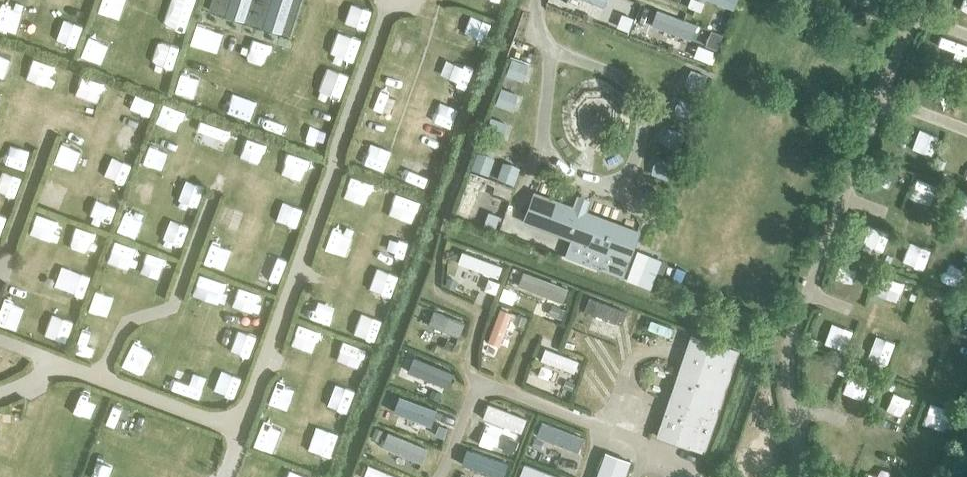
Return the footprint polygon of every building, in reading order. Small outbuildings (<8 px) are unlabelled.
[(208,10),(289,36),(301,0),(211,0),(208,10)] [(632,0),(602,0),(602,2),(635,15),(640,3),(632,0)] [(700,24),(666,12),(662,24),(697,35),(700,24)] [(511,58),(505,76),(522,82),(526,74),(528,64),(511,58)] [(707,75),(690,69),(686,77),(684,87),(700,93),(707,75)] [(517,94),(501,88),(494,105),(511,111),(516,103),(517,94)] [(696,104),(679,98),(675,106),(673,115),(689,121),(696,104)] [(490,117),(484,135),(500,141),(505,133),(506,123),(490,117)] [(685,133),(668,127),(663,135),(662,145),(678,151),(685,133)] [(477,153),(471,170),(488,176),(494,159),(486,155),(477,153)] [(667,181),(673,163),(657,157),(652,165),(651,175),(667,181)] [(502,163),(496,179),(513,185),(519,169),(512,164),(502,163)] [(471,179),(457,215),(470,220),(484,184),(471,179)] [(655,210),(662,193),(646,188),(641,195),(639,204),(655,210)] [(564,256),(623,278),(639,231),(533,191),(522,222),(570,240),(564,256)] [(626,280),(650,289),(661,259),(637,250),(626,280)] [(457,262),(497,278),(502,267),(462,251),(457,262)] [(517,268),(507,300),(518,304),(523,289),(528,290),(534,273),(517,268)] [(421,312),(457,326),(462,313),(426,300),(421,312)] [(648,316),(639,342),(650,347),(660,321),(648,316)] [(415,336),(448,347),(452,336),(419,325),(415,336)] [(656,437),(705,453),(739,351),(690,335),(656,437)] [(540,360),(574,372),(578,361),(545,348),(540,360)] [(397,384),(431,397),(436,386),(401,372),(397,384)] [(381,414),(420,429),(425,416),(386,401),(381,414)] [(483,418),(521,432),(526,419),(488,404),(483,418)] [(371,444),(404,457),(408,446),(376,433),(371,444)] [(474,456),(507,469),(511,458),(478,445),(474,456)] [(630,461),(605,453),(596,476),(624,476),(630,461)] [(524,464),(519,476),(559,476),(524,464)] [(368,465),(363,476),(397,476),(368,465)]
